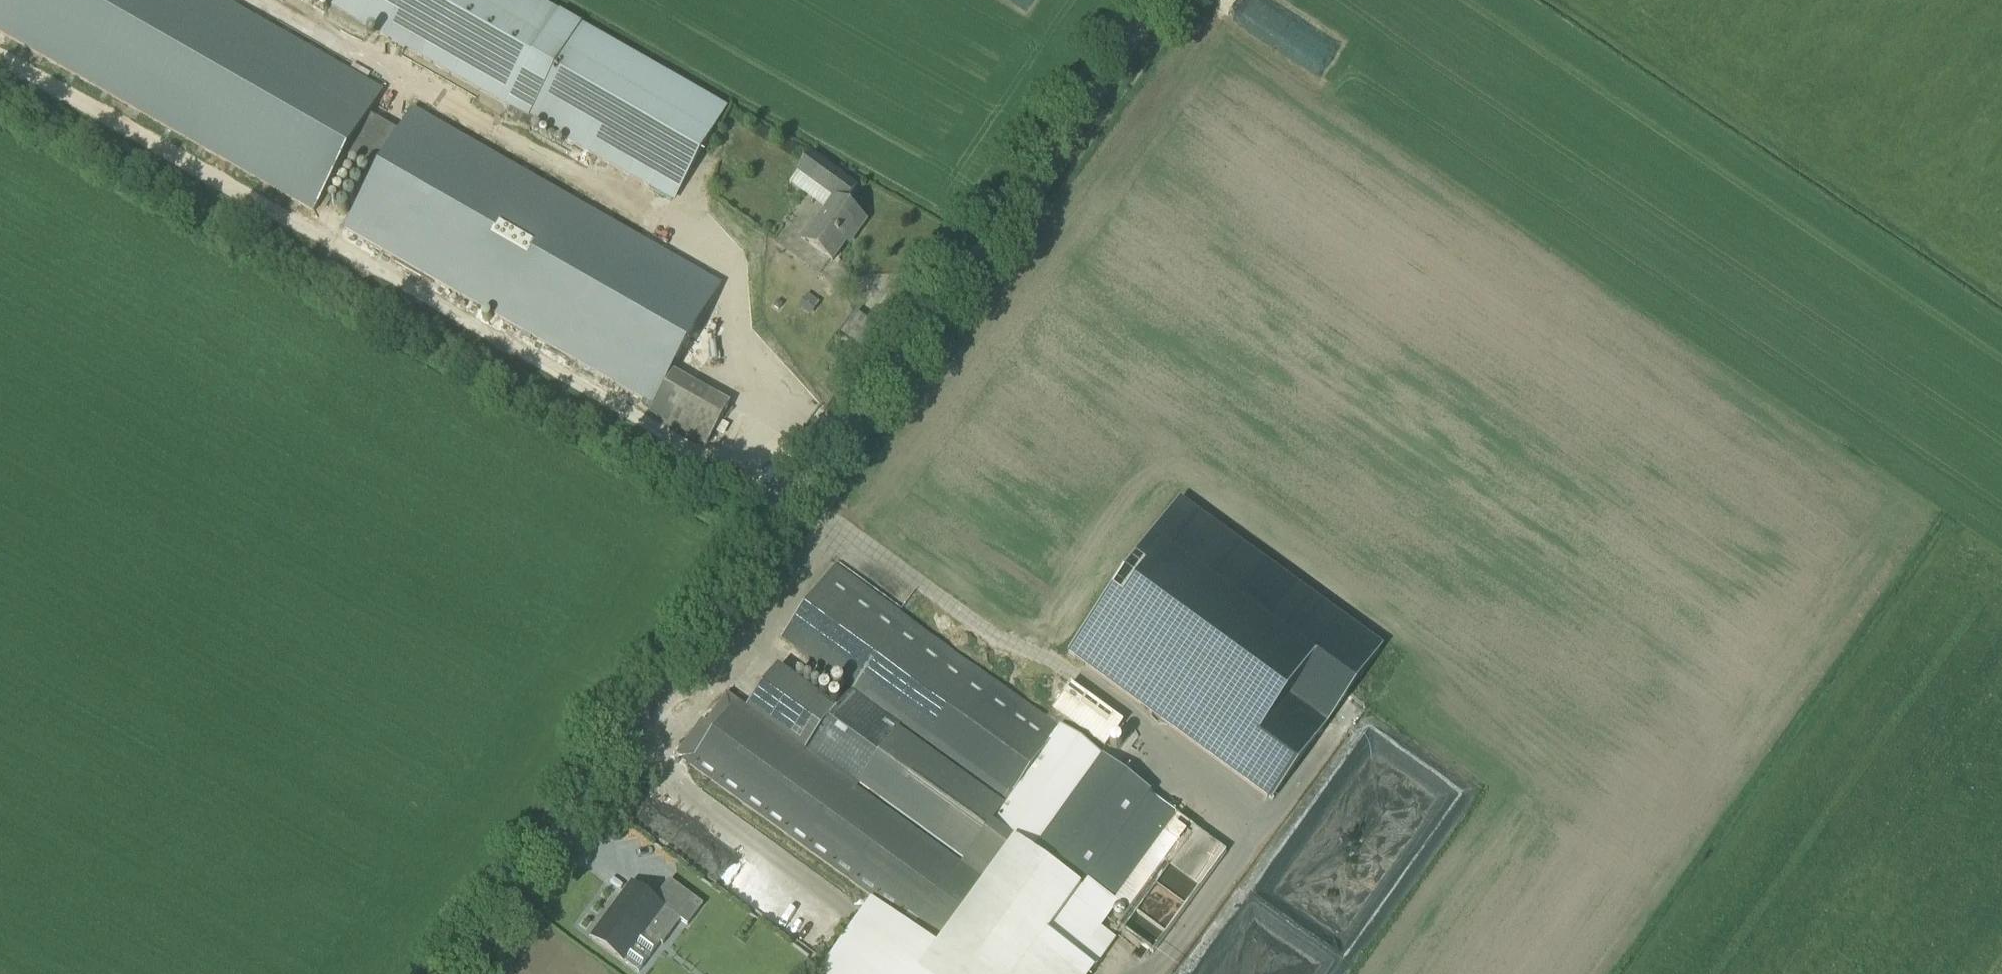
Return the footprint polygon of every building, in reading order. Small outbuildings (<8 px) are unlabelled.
[(311,212),(344,154),(373,171),(392,138),(397,131),(369,114),(382,90),(224,0),(0,0),(0,34),(311,212)] [(540,0),(320,0),(351,18),(421,58),(674,202),(728,107),(540,0)] [(462,101),(449,125),(486,144),(498,120),(462,101)] [(411,107),(343,227),(654,403),(722,283),(411,107)] [(845,205),(858,186),(811,152),(797,171),(834,198),(815,224),(812,222),(801,237),(832,260),(846,241),(848,243),(865,220),(845,205)] [(673,372),(651,412),(708,444),(730,404),(673,372)] [(1268,797),(1379,643),(1179,499),(1073,646),(1071,645),(1068,649),(1070,650),(1068,653),(1268,797)] [(1091,940),(1179,816),(1097,756),(1122,722),(1070,684),(1046,718),(834,565),(781,639),(851,689),(836,710),(778,668),(748,710),(727,694),(706,723),(702,720),(676,755),(938,945),(917,973),(1090,973),(1106,952),(1091,940)] [(1122,931),(1153,953),(1226,852),(1196,829),(1122,931)] [(681,919),(632,883),(592,937),(608,949),(639,972),(661,943),(663,944),(681,919)]
